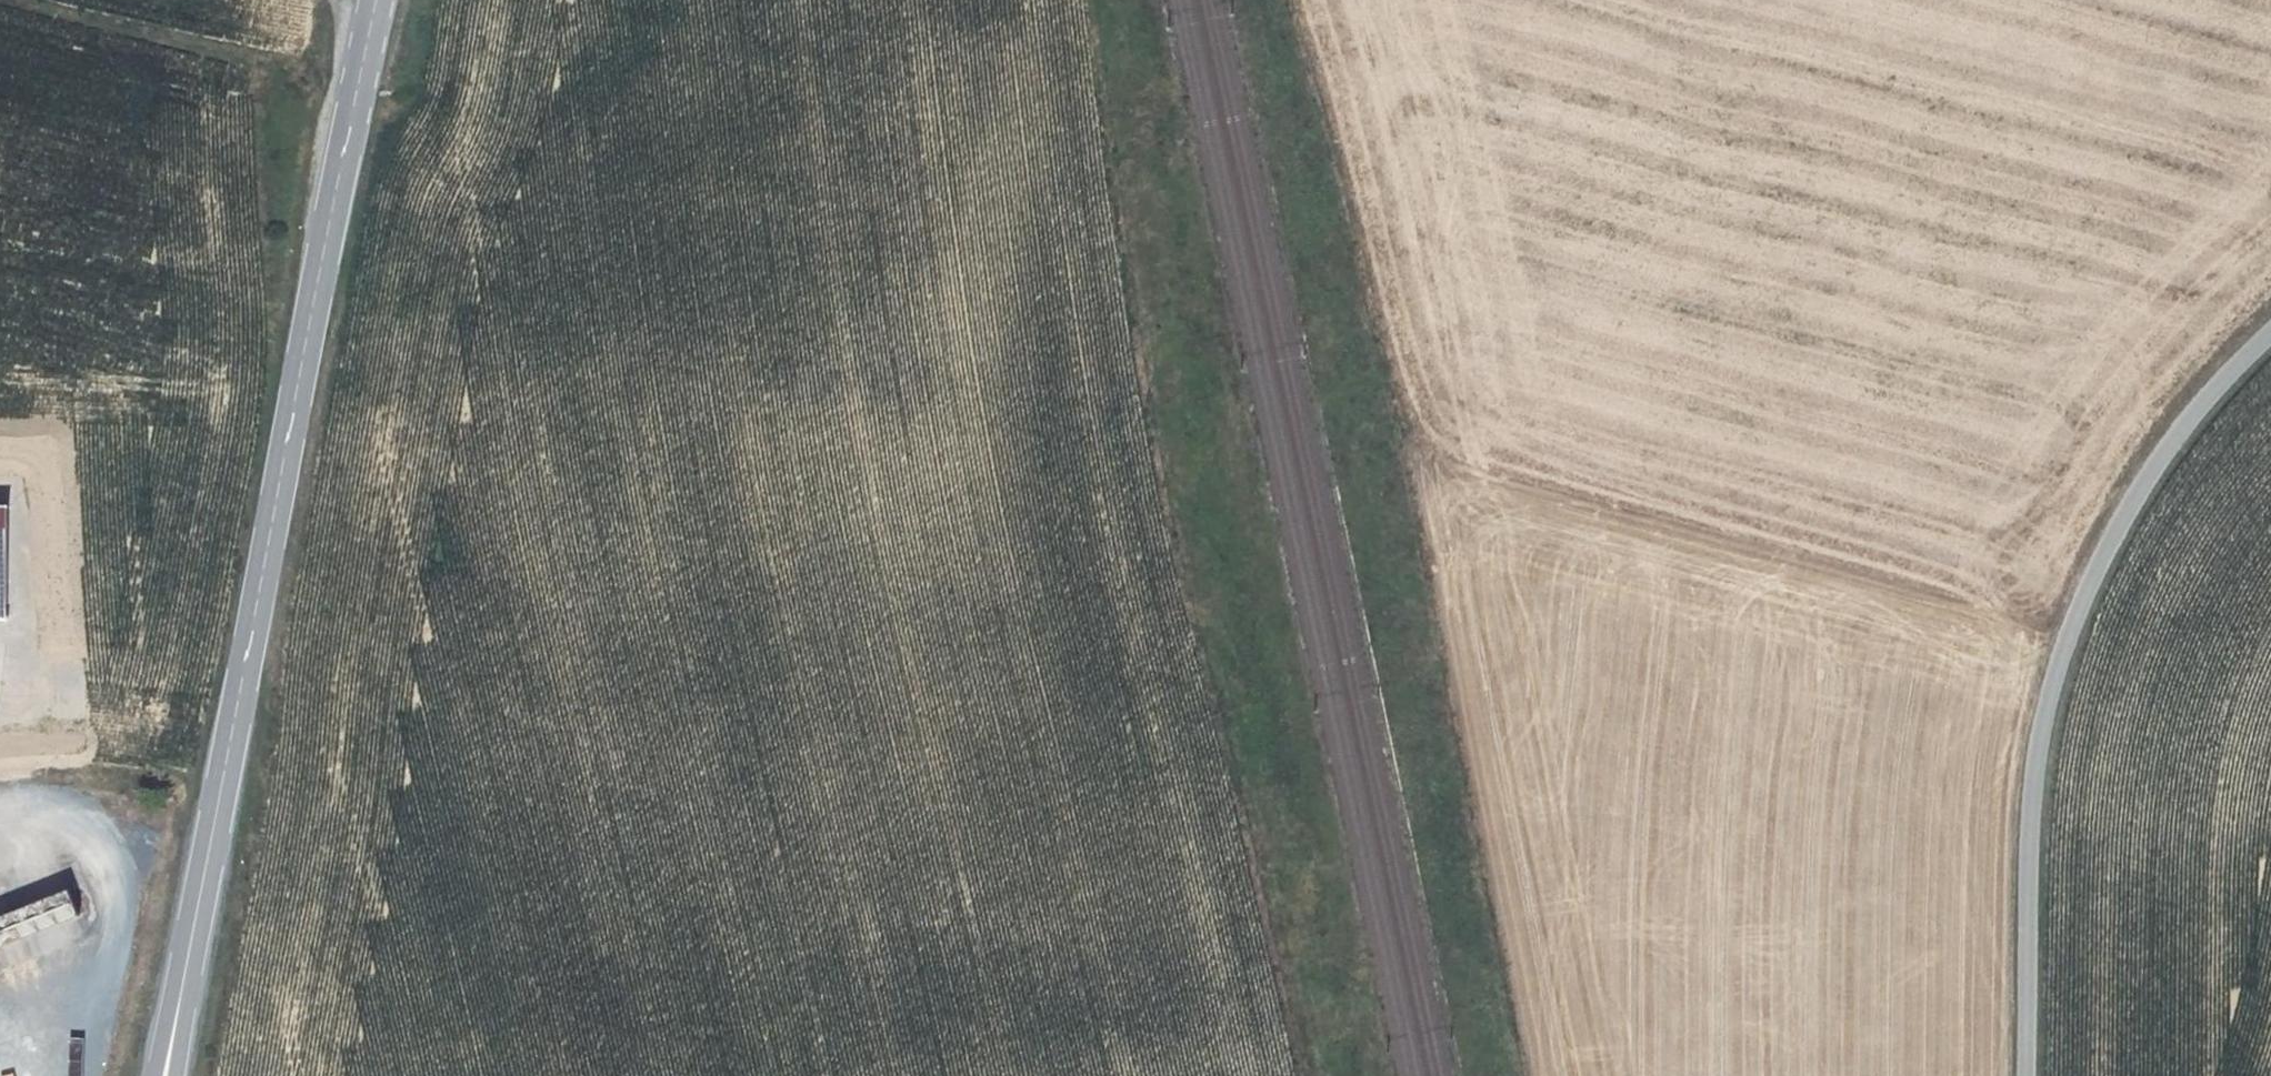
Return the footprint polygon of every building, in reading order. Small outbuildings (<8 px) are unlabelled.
[(73,915),(62,883),(41,890),(52,922),(73,915)] [(19,897),(0,904),(0,911),(10,937),(31,930),(19,897)] [(10,937),(0,911),(0,941),(10,937)]
